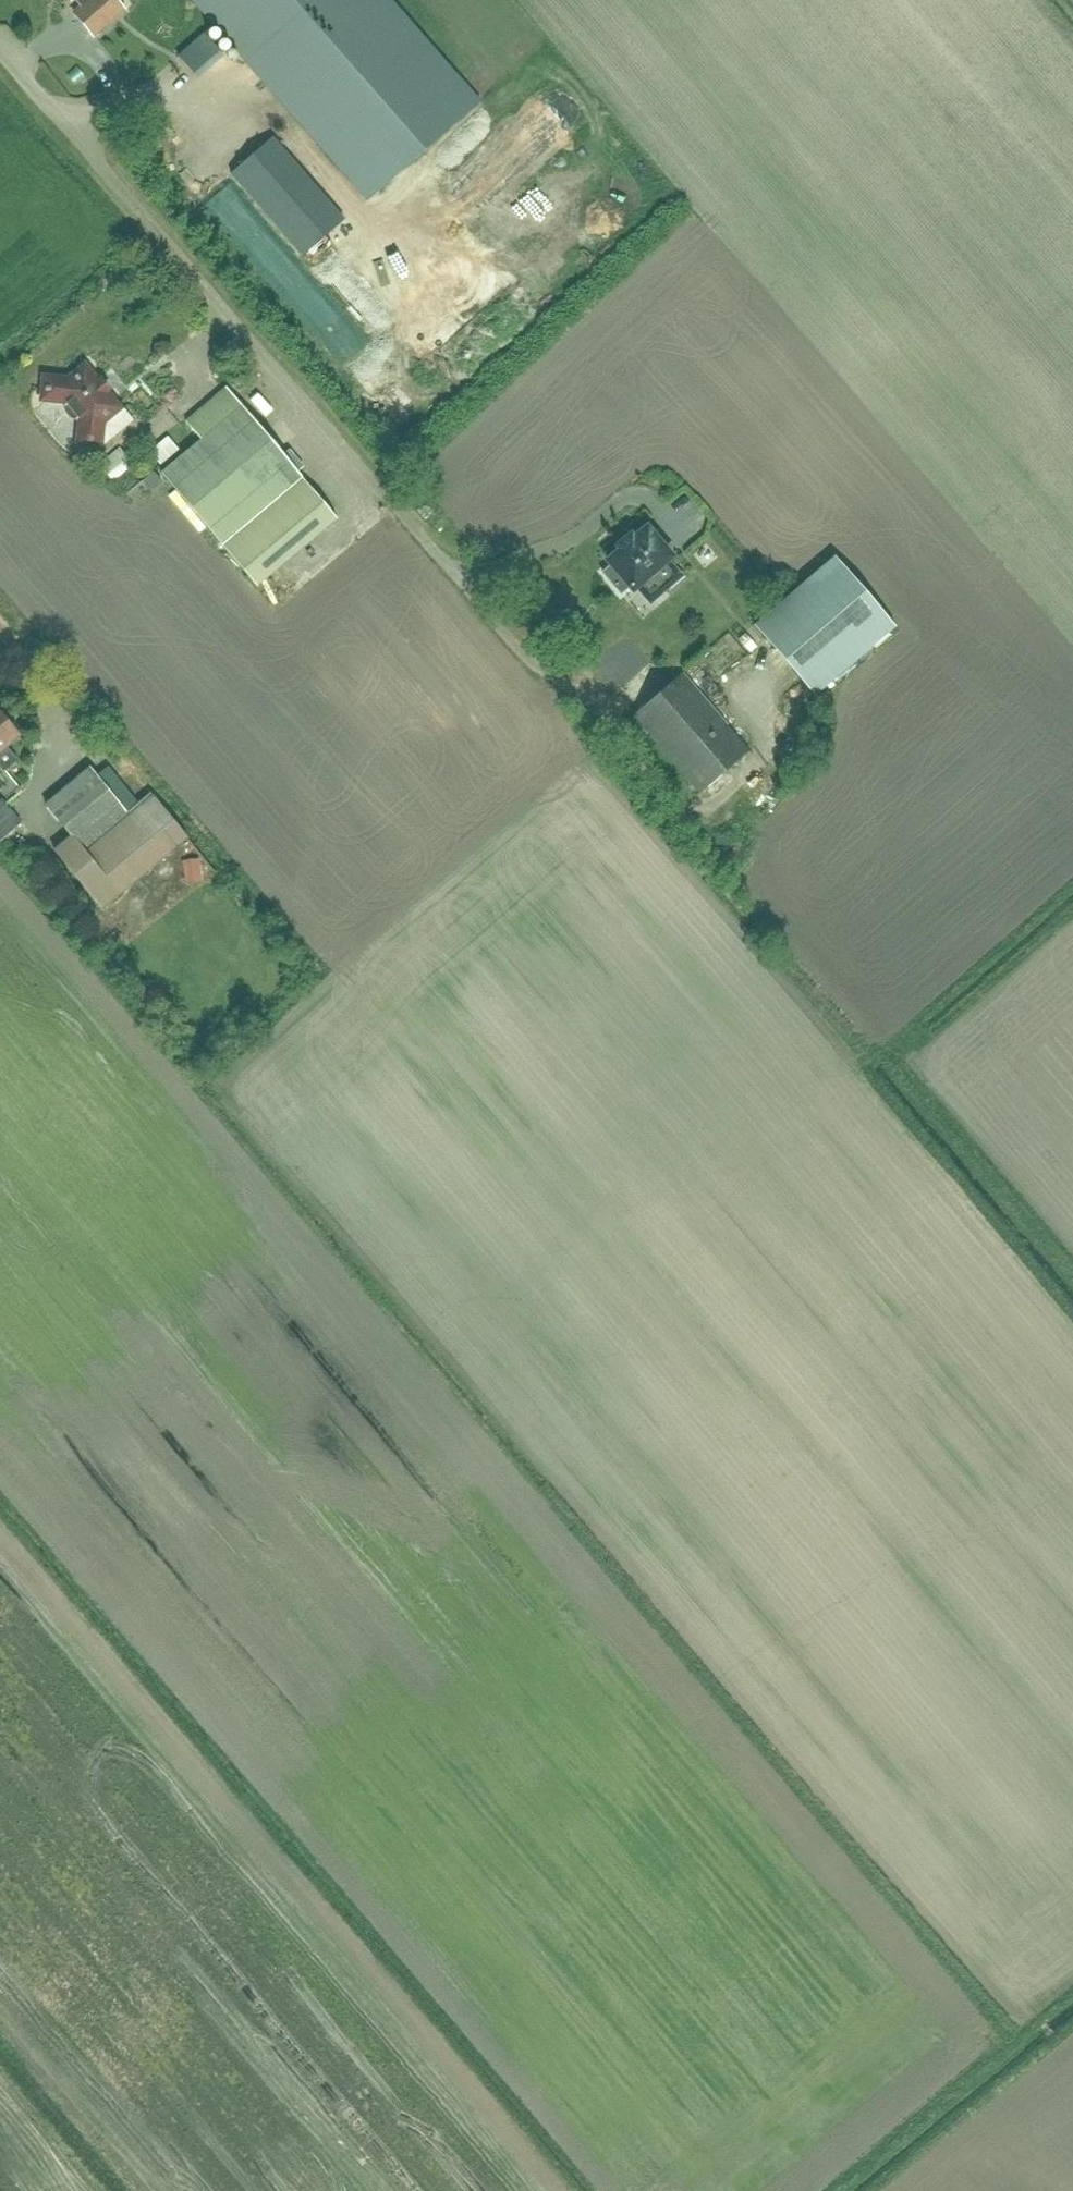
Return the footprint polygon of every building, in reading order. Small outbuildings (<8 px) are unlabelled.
[(122,8),(114,0),(80,0),(84,4),(73,14),(93,35),(122,8)] [(367,203),(480,105),(388,0),(190,0),(367,203)] [(97,383),(83,366),(65,380),(46,378),(41,383),(39,396),(44,402),(63,404),(64,406),(62,407),(63,412),(65,414),(68,418),(69,419),(74,421),(76,419),(77,421),(75,440),(80,446),(94,447),(99,443),(101,424),(119,410),(104,392),(106,390),(100,381),(97,383)] [(334,520),(224,389),(184,423),(199,441),(159,475),(218,546),(253,588),(334,520)] [(173,438),(152,448),(158,460),(179,450),(173,438)] [(113,484),(133,467),(119,449),(98,467),(113,484)] [(632,591),(637,587),(649,602),(664,590),(679,576),(667,561),(672,557),(646,527),(633,538),(632,537),(630,538),(631,540),(621,549),(620,547),(618,548),(620,550),(606,561),(610,565),(602,572),(620,594),(628,587),(632,591)] [(833,557),(753,626),(814,696),(894,627),(833,557)] [(748,753),(682,674),(631,717),(697,796),(748,753)] [(15,736),(0,718),(0,765),(3,769),(15,760),(3,746),(15,736)] [(101,908),(186,837),(150,793),(127,812),(90,768),(45,805),(70,836),(53,850),(101,908)] [(21,822),(0,800),(0,839),(21,822)] [(204,882),(200,859),(183,861),(186,884),(204,882)]
